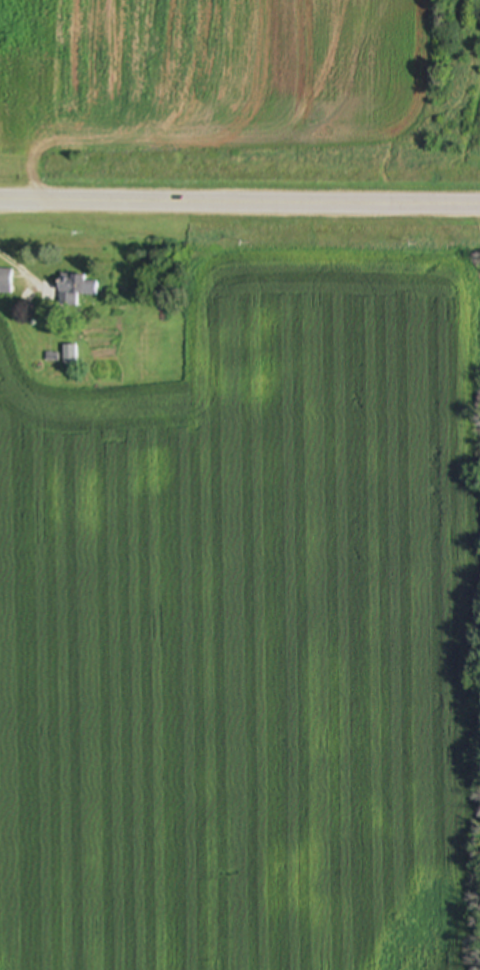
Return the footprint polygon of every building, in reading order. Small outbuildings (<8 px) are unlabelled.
[(58,305),(77,306),(77,295),(97,295),(98,277),(59,275),(58,305)] [(77,345),(64,345),(64,364),(77,364),(77,345)]
